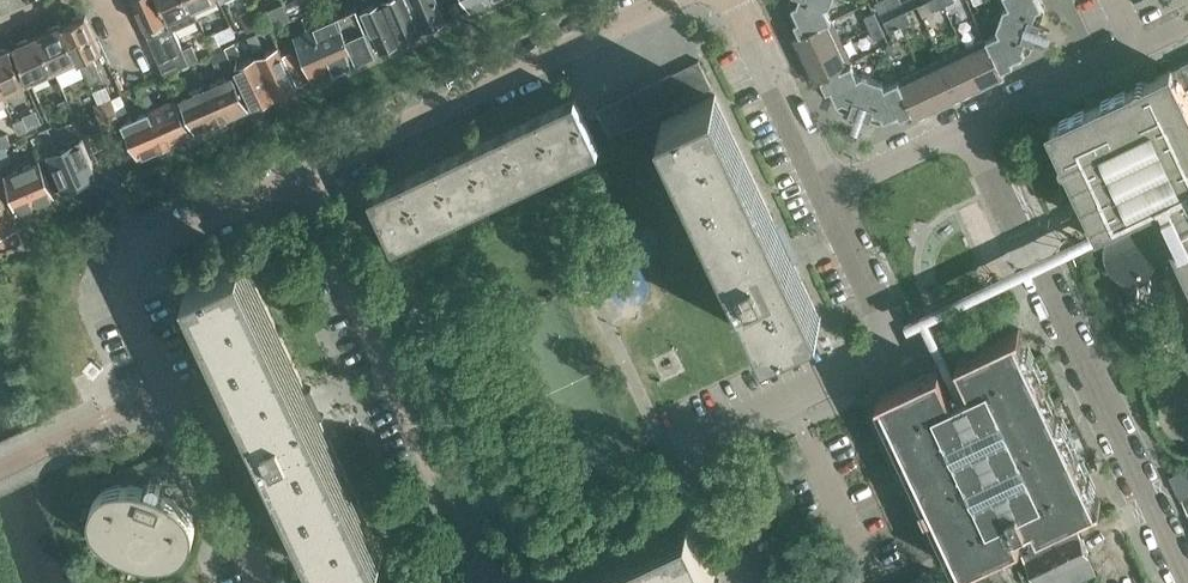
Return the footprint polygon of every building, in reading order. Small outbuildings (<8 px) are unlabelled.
[(149,35),(172,24),(161,0),(135,0),(137,6),(135,7),(145,28),(149,35)] [(191,0),(162,0),(170,18),(194,7),(191,0)] [(379,2),(363,9),(381,49),(402,40),(384,0),(378,0),(379,2)] [(402,40),(423,31),(409,0),(384,0),(402,40)] [(427,29),(447,20),(438,0),(413,0),(427,29)] [(492,0),(467,0),(471,10),(493,0),(492,0)] [(799,19),(826,6),(831,3),(832,0),(790,0),(799,19)] [(888,0),(879,0),(875,2),(880,12),(892,7),(888,0)] [(942,0),(928,0),(933,10),(944,5),(942,0)] [(1001,16),(1049,34),(1050,30),(1039,26),(1045,10),(1040,0),(1018,0),(1009,4),(1004,7),(1001,16)] [(303,16),(308,28),(312,26),(332,71),(377,51),(357,6),(319,23),(314,11),(303,16)] [(797,47),(803,59),(842,41),(826,6),(799,19),(795,21),(800,33),(796,35),(801,45),(797,47)] [(906,10),(895,15),(900,26),(911,20),(906,10)] [(865,16),(870,27),(880,22),(875,12),(865,16)] [(72,21),(64,25),(85,71),(90,81),(103,76),(92,53),(102,49),(86,15),(83,16),(80,15),(74,18),(72,21)] [(900,26),(895,15),(884,20),(889,31),(900,26)] [(997,26),(1000,32),(1012,58),(1031,50),(1037,34),(1047,38),(1049,34),(1001,16),(997,26)] [(880,22),(870,27),(875,39),(886,34),(880,22)] [(39,34),(55,68),(61,82),(85,71),(64,25),(64,23),(61,25),(58,23),(51,27),(50,30),(39,34)] [(207,35),(214,51),(223,46),(221,43),(237,36),(231,23),(207,35)] [(179,39),(172,24),(149,35),(148,35),(155,50),(179,39)] [(312,26),(308,28),(300,31),(298,26),(292,29),(314,79),(332,71),(312,26)] [(1000,32),(965,48),(983,87),(996,82),(994,77),(1004,73),(1002,68),(1014,63),(1012,58),(1000,32)] [(30,79),(55,68),(39,34),(29,39),(26,38),(19,41),(18,44),(15,45),(30,79)] [(155,50),(159,59),(160,62),(185,51),(183,48),(179,39),(155,50)] [(827,90),(832,88),(858,75),(842,41),(803,59),(809,72),(813,70),(818,80),(822,78),(827,90)] [(183,48),(185,51),(190,62),(200,57),(194,43),(183,48)] [(281,46),(274,49),(261,54),(278,95),(299,86),(281,46)] [(2,92),(26,81),(11,47),(8,48),(5,48),(0,50),(0,88),(2,92)] [(965,48),(943,58),(960,93),(969,89),(971,93),(983,87),(965,48)] [(160,62),(165,73),(190,62),(185,51),(160,62)] [(256,56),(236,65),(254,106),(274,97),(256,56)] [(943,58),(921,69),(940,108),(952,102),(950,98),(960,93),(943,58)] [(700,60),(687,66),(699,92),(712,86),(700,60)] [(1157,249),(1160,248),(1187,307),(1187,60),(1180,64),(1181,64),(1172,69),(1171,68),(1052,124),(1064,150),(1061,154),(1061,159),(1065,163),(1070,163),(1090,207),(1082,210),(1090,226),(1098,222),(1099,226),(1109,221),(1113,230),(1111,233),(1108,236),(1107,239),(1105,243),(1104,247),(1104,251),(1105,255),(1106,259),(1108,263),(1113,270),(1119,274),(1127,277),(1135,277),(1144,273),(1152,267),(1156,258),(1157,249)] [(687,66),(674,72),(686,98),(699,92),(687,66)] [(921,69),(886,85),(899,112),(901,116),(913,110),(915,115),(925,110),(927,114),(940,108),(921,69)] [(235,72),(208,84),(224,119),(250,108),(235,72)] [(674,72),(661,78),(674,104),(686,98),(674,72)] [(853,123),(856,124),(874,76),(864,73),(858,75),(832,88),(841,107),(857,112),(853,123)] [(874,76),(856,124),(860,126),(864,115),(880,121),(899,112),(886,85),(884,80),(874,76)] [(661,78),(649,84),(661,110),(674,104),(661,78)] [(151,80),(140,84),(145,96),(156,91),(151,80)] [(114,96),(111,97),(112,99),(123,94),(122,92),(117,81),(109,84),(114,96)] [(127,90),(122,92),(123,94),(112,99),(117,110),(118,110),(133,103),(132,102),(145,96),(140,84),(127,90)] [(224,119),(208,84),(182,95),(197,131),(224,119)] [(649,84),(636,90),(648,117),(661,110),(649,84)] [(636,90),(623,97),(636,123),(648,117),(636,90)] [(662,120),(767,343),(821,318),(821,316),(820,316),(716,96),(716,95),(662,120)] [(117,110),(112,99),(111,97),(97,103),(106,123),(121,117),(118,110),(117,110)] [(596,141),(576,97),(541,113),(564,163),(599,146),(596,141)] [(623,97),(611,103),(623,129),(636,123),(623,97)] [(177,98),(151,109),(166,144),(192,133),(177,98)] [(623,129),(611,103),(597,109),(610,135),(623,129)] [(166,144),(151,109),(124,120),(140,156),(166,144)] [(541,113),(507,129),(531,179),(564,163),(541,113)] [(14,121),(19,133),(29,128),(24,117),(14,121)] [(507,129),(473,145),(497,195),(531,179),(507,129)] [(13,143),(8,131),(0,135),(0,149),(13,143)] [(81,137),(48,151),(64,189),(97,175),(81,137)] [(0,149),(0,167),(12,161),(10,157),(18,153),(13,143),(0,149)] [(473,145),(440,161),(463,211),(497,195),(473,145)] [(32,162),(22,166),(37,201),(56,193),(38,152),(29,156),(32,162)] [(440,161),(406,177),(429,227),(463,211),(440,161)] [(37,201),(22,166),(3,175),(19,210),(37,201)] [(406,177),(371,194),(394,243),(429,227),(406,177)] [(13,207),(2,178),(0,179),(0,212),(13,207)] [(1082,219),(1077,206),(1059,213),(1065,226),(1082,219)] [(0,212),(0,244),(23,236),(13,207),(0,212)] [(1098,222),(1090,226),(899,316),(905,329),(917,323),(939,367),(941,372),(954,366),(931,316),(1113,230),(1109,221),(1099,226),(1098,222)] [(189,279),(329,576),(383,550),(383,549),(382,549),(304,384),(243,256),(244,255),(243,254),(189,279)] [(878,398),(882,397),(962,565),(958,566),(959,569),(1021,539),(1016,529),(1034,520),(1039,531),(1101,502),(1100,499),(1097,501),(1017,333),(1020,331),(1019,329),(957,358),(960,363),(954,366),(941,372),(939,367),(877,396),(878,398)] [(1170,476),(1178,494),(1187,489),(1187,467),(1170,476)] [(188,511),(186,508),(180,502),(173,497),(166,493),(159,489),(161,486),(161,481),(159,478),(155,477),(152,478),(150,480),(149,482),(149,485),(141,484),(132,483),(124,483),(115,484),(113,485),(109,486),(99,493),(93,502),(91,512),(92,523),(98,533),(113,546),(131,556),(150,560),(170,559),(180,555),(189,548),(194,538),(195,528),(192,517),(190,514),(188,511)] [(715,571),(690,517),(550,582),(689,582),(715,571)] [(1036,582),(1074,582),(1097,573),(1082,536),(1027,562),(1036,582)] [(901,582),(935,582),(929,570),(901,582)]
